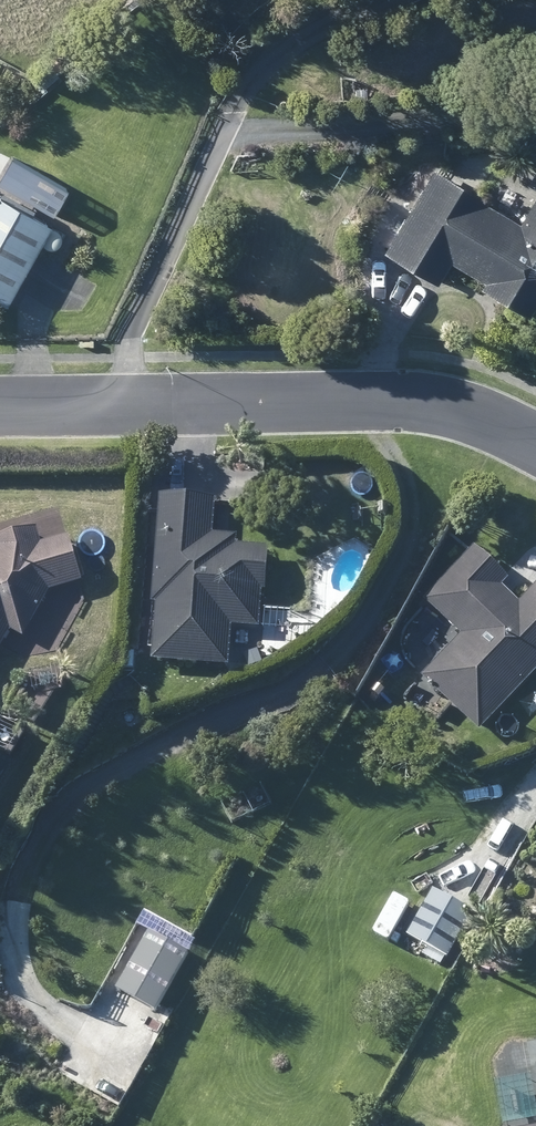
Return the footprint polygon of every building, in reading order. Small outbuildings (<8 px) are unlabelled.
[(478,194),(439,170),(389,253),(442,285),(445,279),(455,262),(490,282),(486,288),(506,300),(533,316),(535,312),(535,206),(525,226),(489,204),(491,201),(484,197),(478,194)] [(58,227),(0,195),(0,299),(14,306),(43,252),(58,227)] [(241,540),(229,539),(217,538),(220,501),(165,497),(165,501),(157,604),(162,605),(158,663),(234,668),(235,663),(237,627),(263,629),(266,591),(270,591),(273,549),(240,547),(241,540)] [(69,540),(46,547),(41,530),(1,541),(0,544),(0,657),(6,646),(14,631),(28,638),(52,593),(81,584),(86,583),(73,538),(69,540)] [(506,574),(478,548),(428,602),(465,637),(427,678),(486,734),(535,680),(535,593),(535,594),(523,607),(504,588),(512,579),(506,574)] [(451,958),(477,912),(437,890),(411,937),(451,958)] [(168,1002),(194,956),(174,944),(173,947),(151,934),(119,991),(162,1014),(168,1002)]
